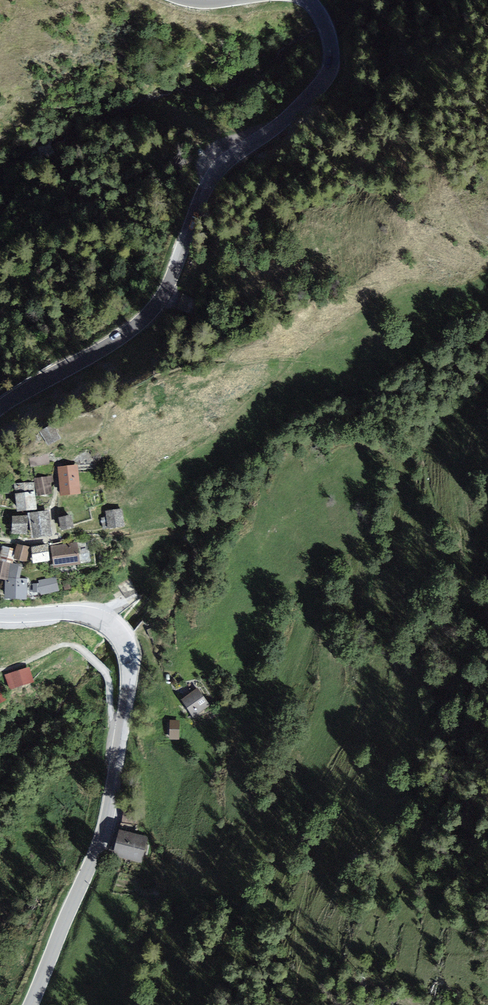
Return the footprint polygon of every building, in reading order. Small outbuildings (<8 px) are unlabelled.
[(54,425),(41,432),(49,446),(62,440),(54,425)] [(79,466),(57,468),(61,497),(82,495),(79,466)] [(51,477),(35,479),(37,497),(53,495),(51,477)] [(35,484),(14,485),(15,512),(36,511),(35,484)] [(122,510),(106,512),(108,530),(125,528),(122,510)] [(50,512),(30,514),(33,539),(53,537),(50,512)] [(28,517),(11,518),(12,536),(29,534),(28,517)] [(72,517),(59,520),(61,532),(74,530),(72,517)] [(77,543),(51,546),(54,567),(80,564),(77,543)] [(15,550),(12,559),(26,563),(29,549),(16,546),(15,550)] [(15,550),(4,547),(0,561),(0,562),(11,564),(12,559),(15,550)] [(47,547),(31,549),(33,563),(49,561),(47,547)] [(5,580),(8,564),(0,563),(0,579),(5,580)] [(57,577),(39,581),(41,595),(60,592),(57,577)] [(26,580),(6,580),(6,601),(26,601),(26,580)] [(30,667),(3,674),(8,689),(34,682),(30,667)] [(197,687),(181,699),(193,715),(209,704),(197,687)] [(180,720),(170,720),(169,737),(179,738),(180,720)] [(140,861),(147,837),(120,828),(112,853),(140,861)]
